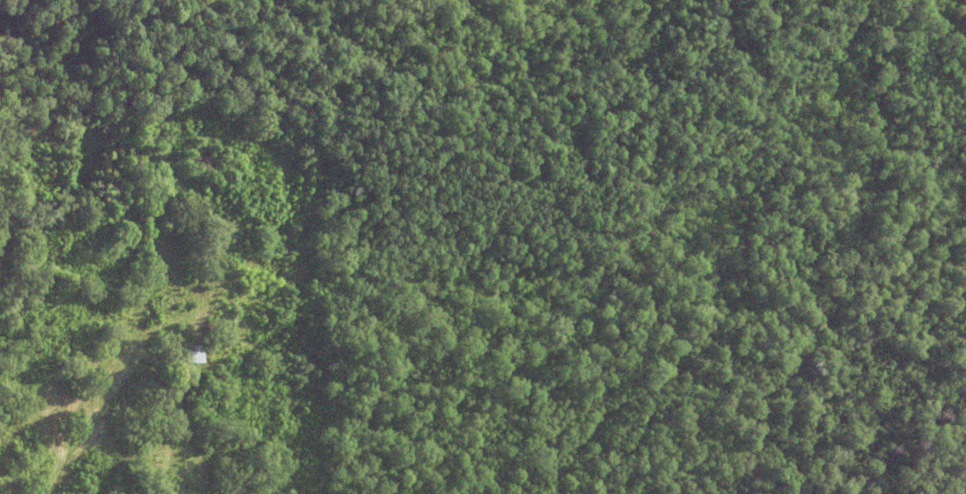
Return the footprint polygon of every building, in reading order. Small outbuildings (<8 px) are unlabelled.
[(188,361),(188,344),(204,344),(203,361),(188,361)]
